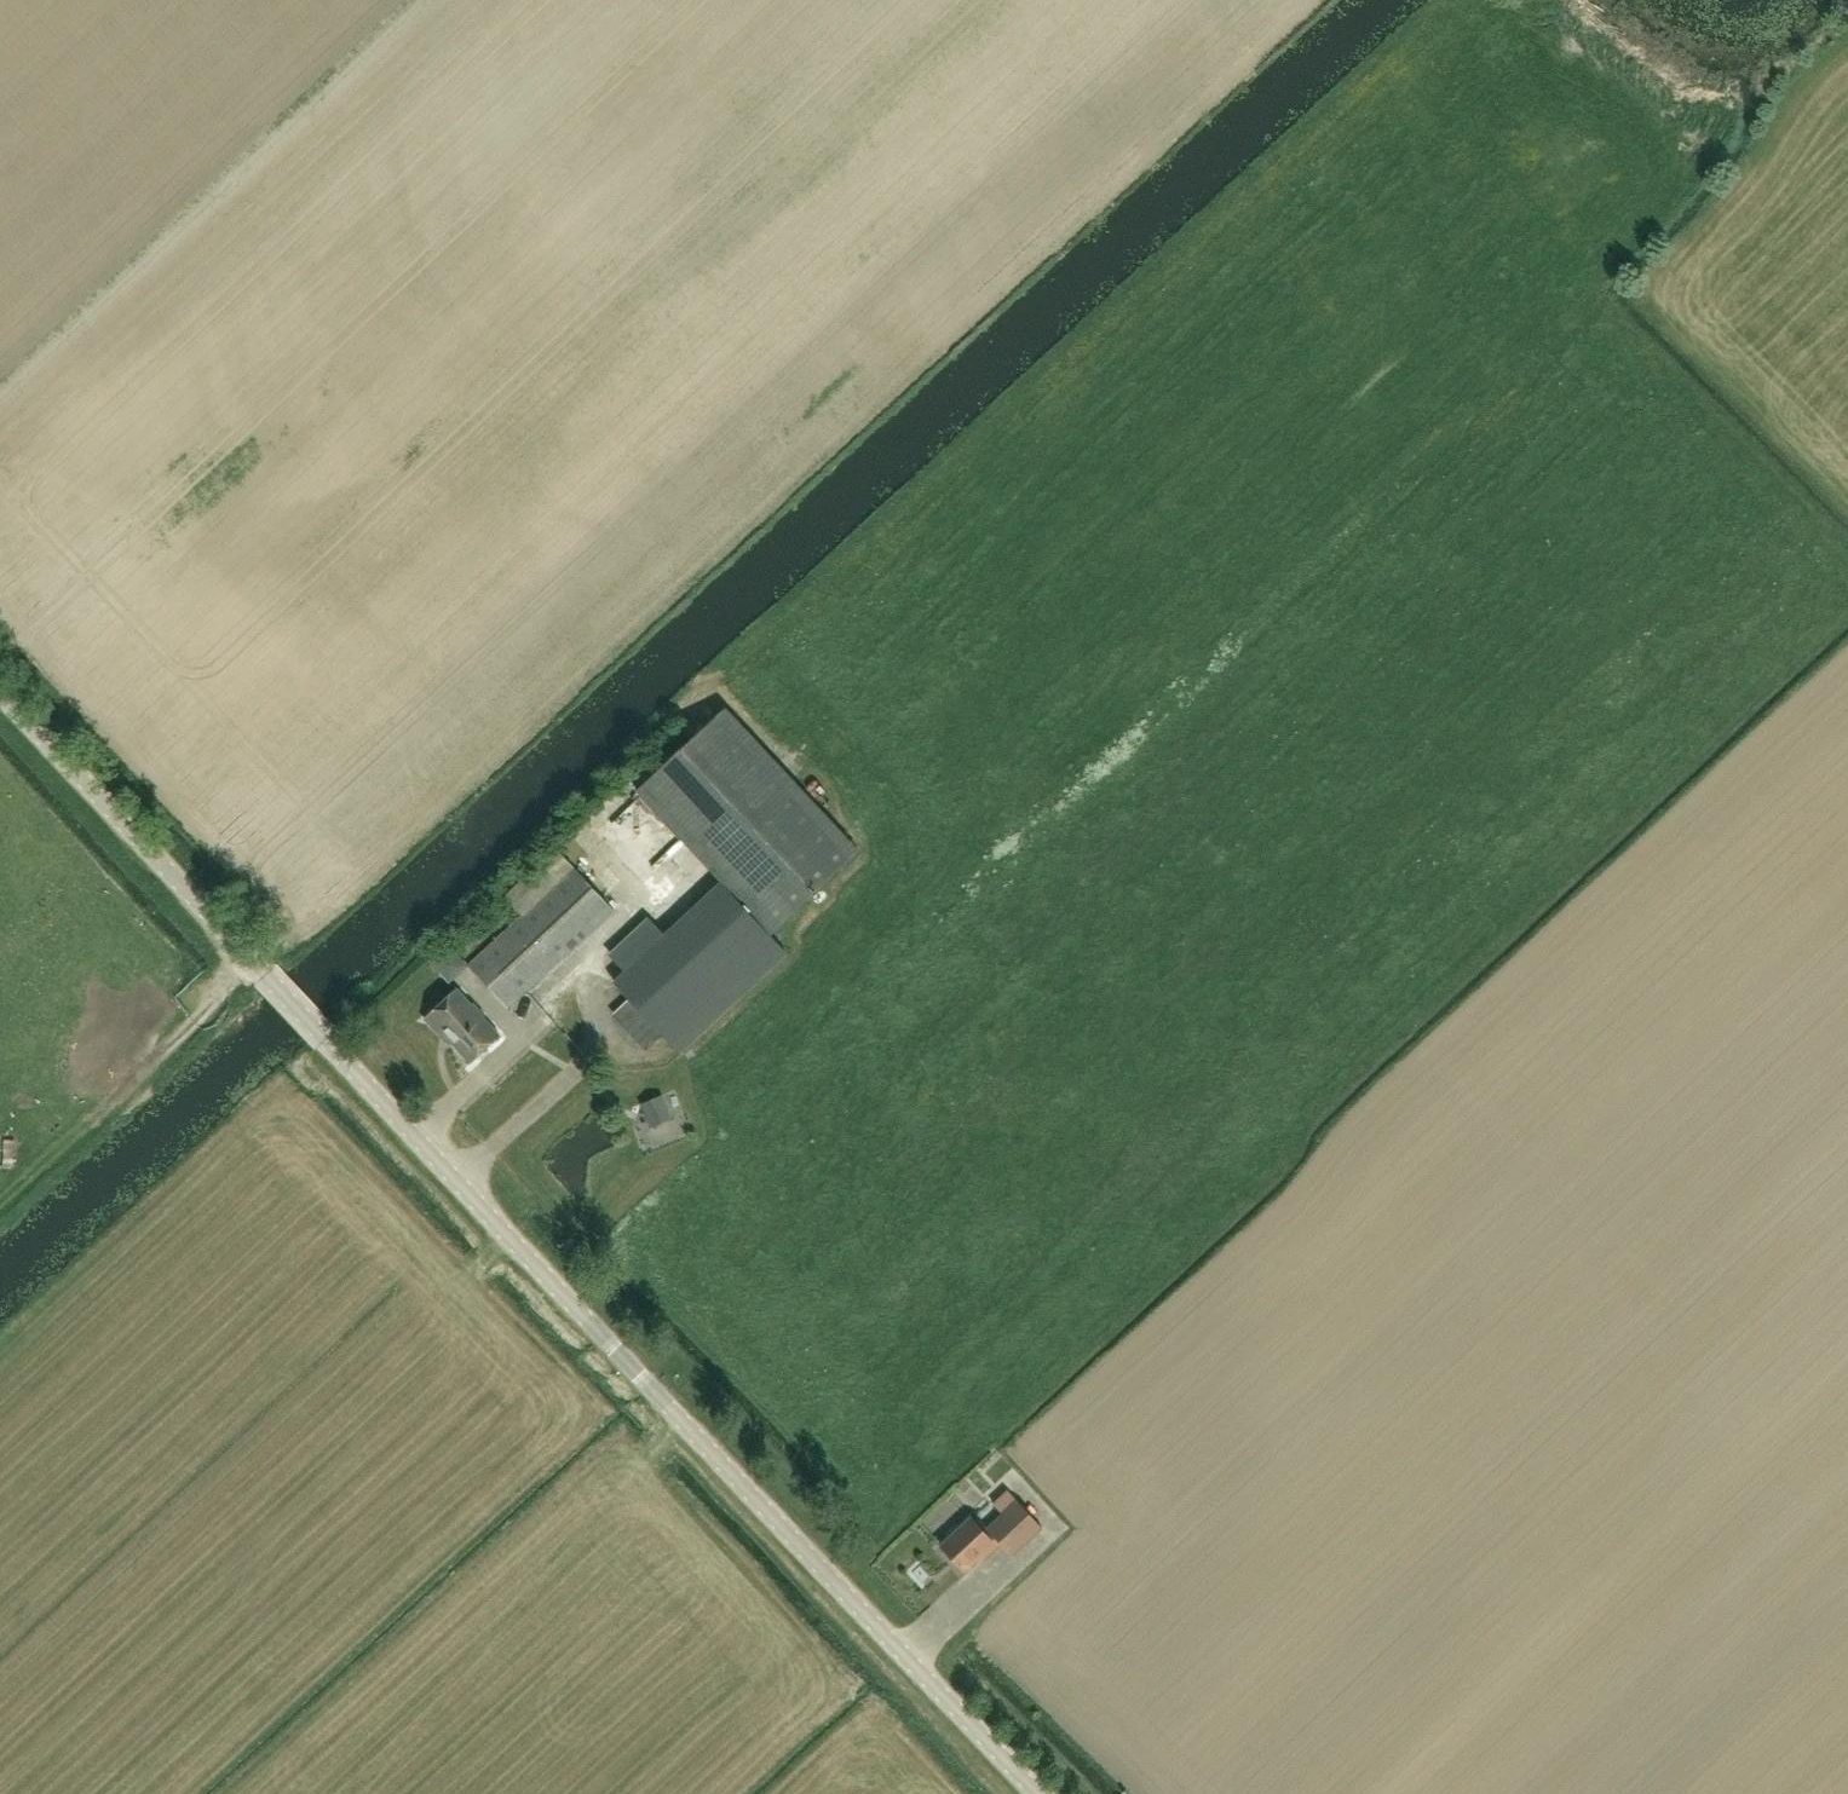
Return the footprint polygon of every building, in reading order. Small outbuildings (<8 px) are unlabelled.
[(680,1052),(786,952),(772,937),(863,854),(726,708),(637,792),(720,881),(664,934),(648,917),(614,949),(617,953),(613,957),(625,970),(613,981),(630,998),(616,1012),(649,1047),(663,1034),(680,1052)] [(613,911),(575,868),(557,848),(505,897),(521,915),(500,934),(495,928),(491,932),(492,933),(474,950),(479,954),(467,965),(508,1009),(613,911)] [(470,1062),(499,1035),(485,1020),(487,1018),(471,1002),(470,1003),(457,989),(425,1019),(444,1039),(446,1037),(470,1062)] [(667,1122),(658,1100),(642,1106),(651,1128),(667,1122)] [(980,1556),(983,1559),(985,1562),(1003,1546),(1014,1558),(1044,1528),(1017,1499),(1004,1512),(983,1531),(971,1519),(942,1547),(964,1571),(980,1556)]
